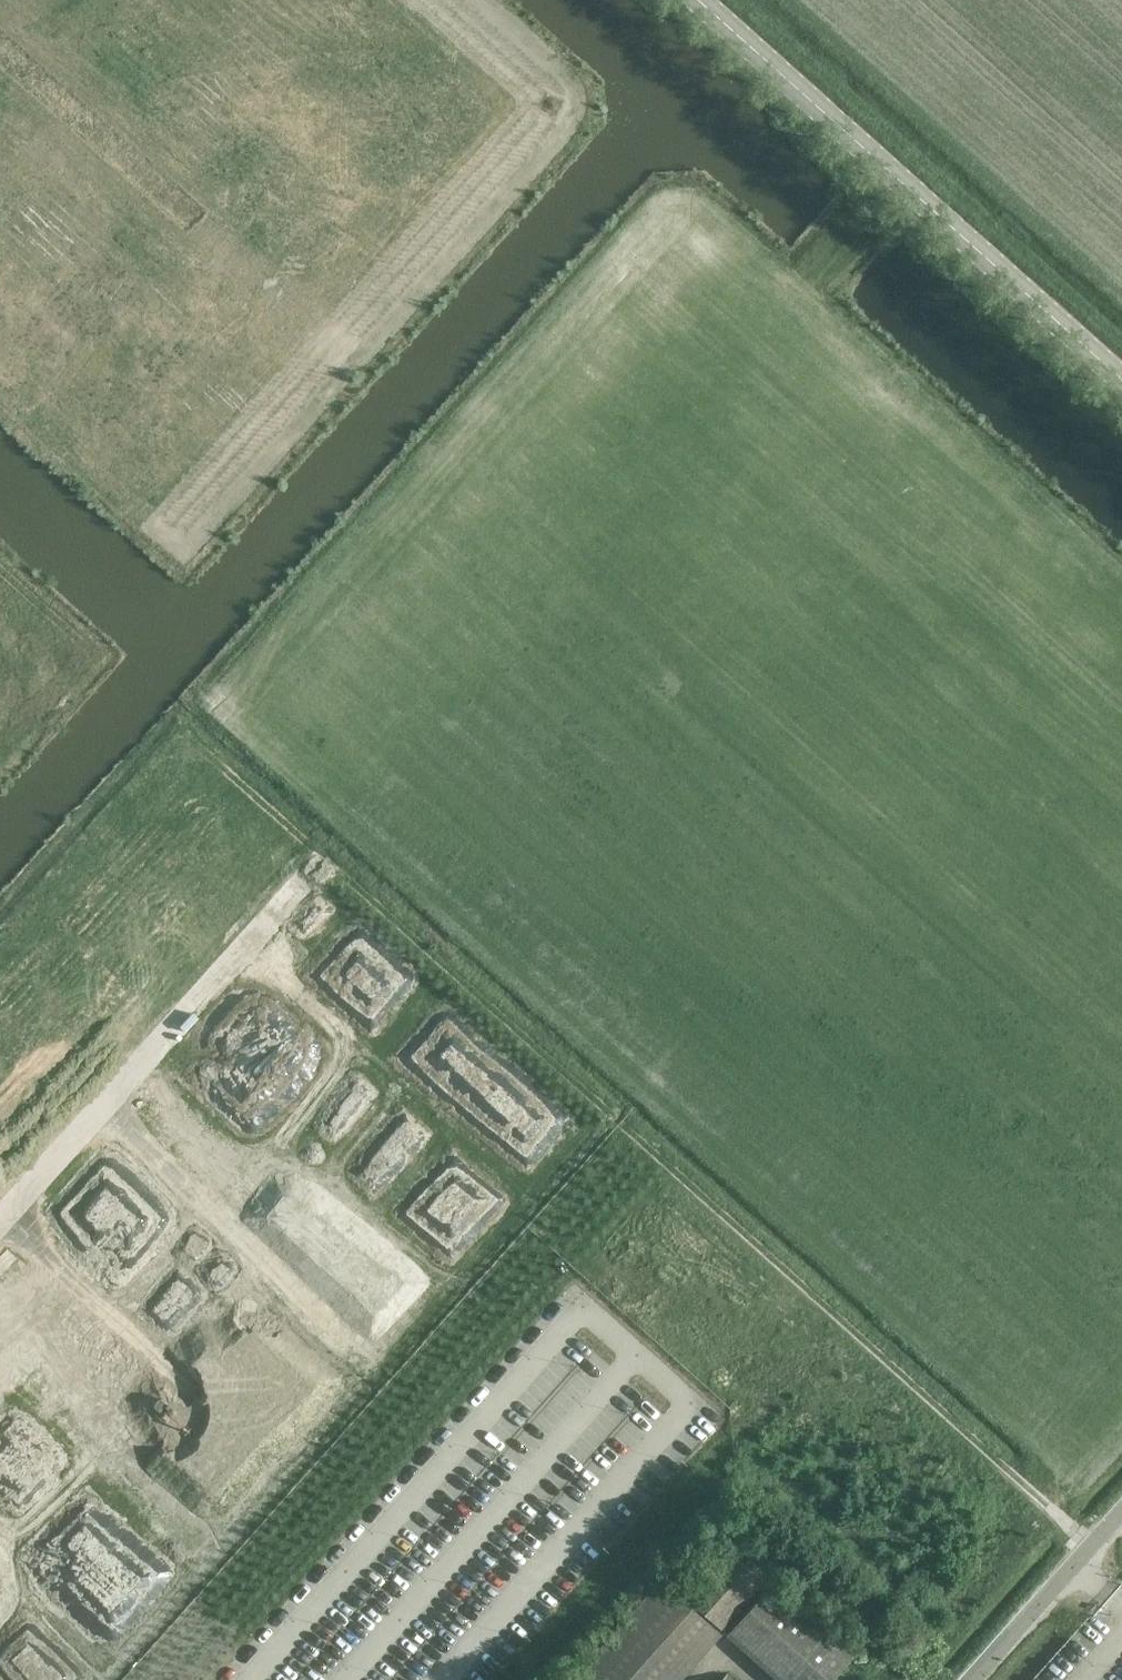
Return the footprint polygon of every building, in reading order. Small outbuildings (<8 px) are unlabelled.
[(728,1549),(683,1599),(719,1631),(764,1581),(728,1549)] [(659,1580),(581,1668),(586,1672),(580,1679),(682,1679),(721,1636),(678,1598),(659,1580)] [(775,1679),(829,1679),(847,1659),(850,1657),(770,1585),(725,1635),(775,1679)]
